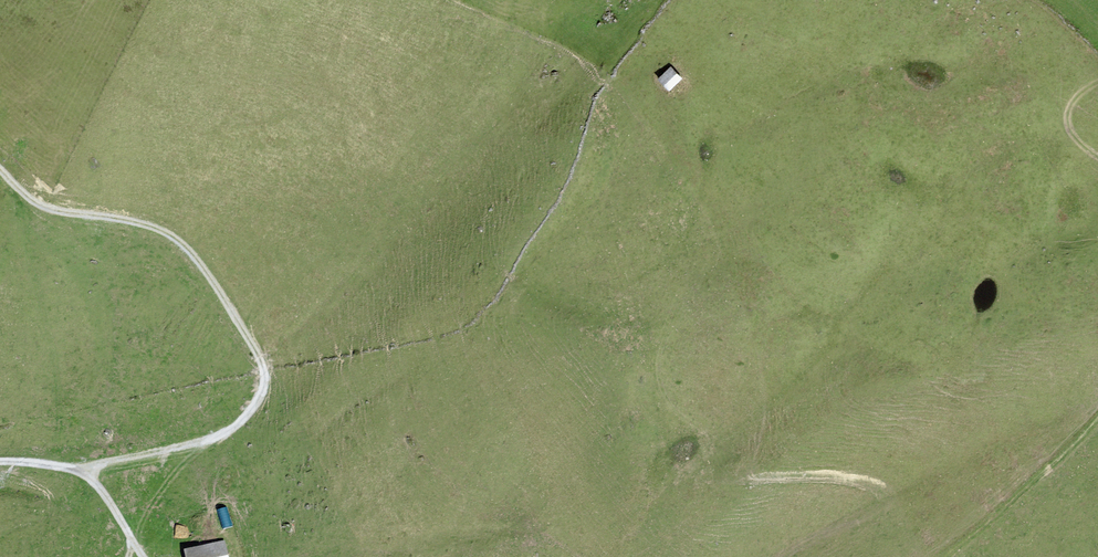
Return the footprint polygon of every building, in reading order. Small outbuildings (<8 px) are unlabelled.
[(668,89),(681,77),(671,67),(659,79),(668,89)] [(224,543),(188,551),(189,556),(227,556),(224,543)]
